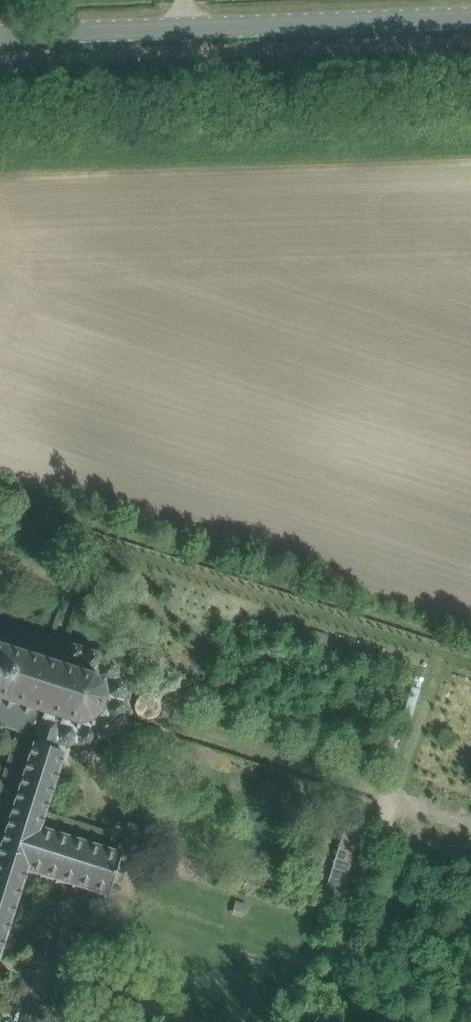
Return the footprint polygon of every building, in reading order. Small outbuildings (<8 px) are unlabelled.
[(28,873),(109,899),(127,841),(43,815),(61,760),(65,762),(69,752),(72,753),(75,753),(78,754),(81,754),(88,754),(91,754),(94,754),(97,753),(100,752),(103,751),(106,749),(109,748),(112,746),(114,745),(116,742),(119,740),(121,738),(123,736),(125,733),(126,730),(128,728),(129,725),(130,722),(131,719),(132,716),(132,713),(132,710),(132,707),(132,704),(132,701),(132,698),(131,695),(130,693),(130,691),(129,688),(128,686),(127,684),(124,680),(121,676),(118,672),(114,669),(110,666),(108,665),(105,664),(100,662),(45,644),(37,668),(0,656),(0,724),(19,730),(0,790),(0,959),(28,873)] [(321,903),(337,908),(372,800),(356,795),(321,903)] [(248,905),(237,901),(232,914),(244,918),(248,905)]
